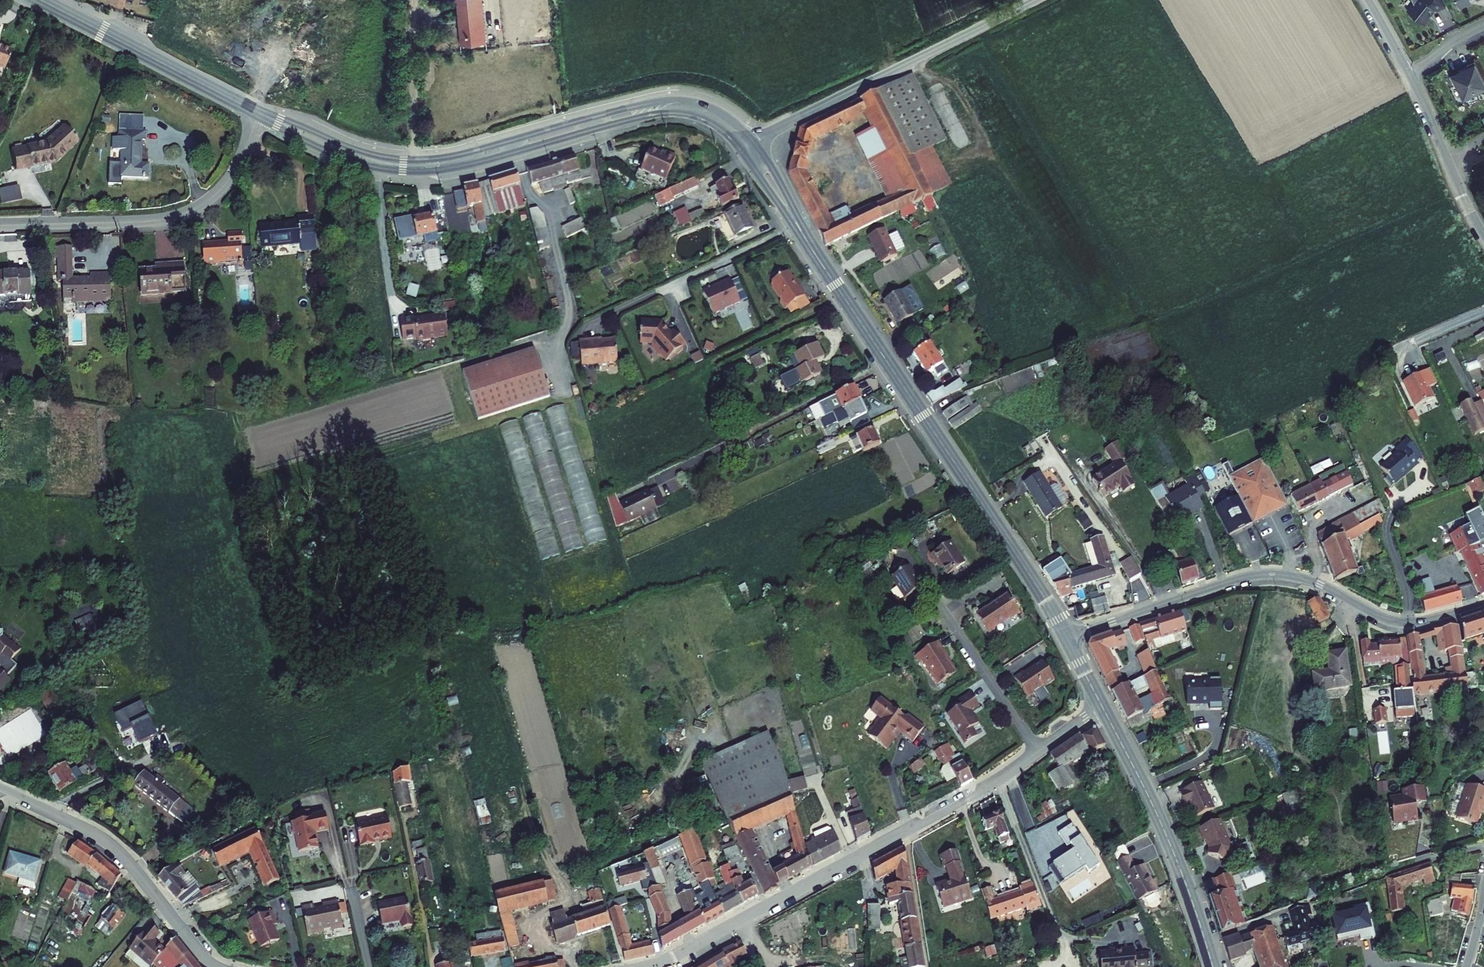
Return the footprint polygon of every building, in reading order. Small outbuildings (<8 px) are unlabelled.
[(1441,0),(1411,0),(1412,1),(1411,2),(1404,10),(1421,23),(1427,17),(1425,15),(1428,11),(1433,9),(1434,9),(1444,5),(1441,0)] [(457,5),(459,50),(483,49),(480,3),(457,5)] [(4,70),(11,51),(0,46),(0,69),(4,70)] [(1483,85),(1470,59),(1463,63),(1464,65),(1446,74),(1451,84),(1453,83),(1460,96),(1483,85)] [(914,73),(882,89),(915,152),(933,144),(947,137),(914,73)] [(788,171),(825,242),(923,197),(935,191),(915,152),(882,89),(881,86),(799,126),(794,146),(808,148),(811,136),(865,110),(874,128),(867,131),(879,152),(885,149),(905,187),(886,196),(850,212),(846,204),(826,214),(803,169),(806,157),(792,153),(788,171)] [(120,115),(119,131),(144,132),(144,116),(120,115)] [(66,129),(64,126),(57,132),(59,135),(66,129)] [(15,170),(54,161),(77,141),(66,129),(59,135),(57,132),(45,143),(21,148),(15,149),(10,150),(15,170)] [(145,140),(145,132),(144,132),(119,131),(119,138),(114,138),(113,150),(122,150),(121,164),(109,163),(108,185),(122,185),(122,177),(148,178),(148,165),(141,165),(142,140),(145,140)] [(933,144),(915,152),(935,191),(953,183),(933,144)] [(792,153),(806,157),(808,148),(794,146),(792,153)] [(905,187),(885,149),(879,152),(867,158),(886,196),(905,187)] [(641,169),(665,180),(676,157),(666,153),(665,156),(649,150),(641,169)] [(557,161),(567,184),(581,180),(574,155),(557,161)] [(567,184),(557,161),(539,166),(547,193),(553,191),(553,189),(563,185),(567,184)] [(544,193),(547,193),(539,166),(527,170),(532,186),(541,183),(544,193)] [(665,181),(665,180),(641,169),(641,170),(639,169),(635,177),(651,184),(652,182),(665,188),(667,182),(665,181)] [(526,206),(516,173),(478,185),(484,213),(497,209),(498,214),(506,212),(503,203),(515,199),(518,208),(526,206)] [(662,194),(667,204),(674,200),(673,198),(698,186),(694,179),(662,194)] [(722,208),(739,199),(734,190),(733,191),(728,181),(710,189),(714,197),(716,196),(722,208)] [(18,185),(0,189),(0,203),(0,204),(21,200),(18,185)] [(464,191),(454,193),(457,210),(474,206),(478,224),(480,224),(481,232),(487,231),(485,218),(484,213),(478,185),(463,188),(464,191)] [(575,203),(570,189),(565,191),(571,205),(575,203)] [(923,197),(929,208),(941,203),(935,191),(923,197)] [(662,194),(655,197),(660,207),(667,204),(662,194)] [(518,208),(515,199),(503,203),(506,212),(518,208)] [(753,229),(742,206),(724,214),(729,225),(723,228),(718,230),(724,242),(753,229)] [(689,215),(685,208),(674,213),(681,227),(692,222),(689,215)] [(702,208),(689,215),(692,222),(706,215),(702,208)] [(484,213),(485,218),(498,214),(497,209),(484,213)] [(537,209),(529,211),(535,233),(546,230),(543,216),(537,209)] [(723,228),(729,225),(724,214),(717,217),(723,228)] [(262,248),(300,244),(300,236),(316,234),(314,216),(298,218),(298,223),(260,226),(262,248)] [(394,221),(399,242),(400,242),(437,234),(433,216),(413,220),(412,217),(394,221)] [(586,229),(581,219),(569,225),(574,235),(586,229)] [(569,225),(562,228),(567,238),(574,235),(569,225)] [(867,235),(880,261),(897,253),(884,227),(867,235)] [(539,250),(550,247),(546,230),(535,233),(539,250)] [(242,232),(228,233),(228,244),(223,245),(223,241),(203,243),(204,265),(212,264),(211,263),(215,262),(219,264),(219,262),(243,260),(243,259),(242,249),(242,247),(241,247),(241,243),(243,243),(242,232)] [(438,241),(437,234),(400,242),(401,249),(438,241)] [(668,242),(664,235),(653,240),(657,248),(668,242)] [(657,248),(653,240),(644,245),(648,252),(657,248)] [(53,259),(57,259),(58,282),(64,282),(64,305),(75,305),(75,303),(111,302),(111,272),(90,273),(90,278),(73,279),(72,247),(53,247),(53,259)] [(186,292),(184,264),(156,266),(156,270),(139,271),(141,296),(186,292)] [(804,297),(796,285),(795,285),(792,281),(793,279),(788,271),(772,282),(771,286),(780,300),(780,303),(784,310),(804,297)] [(0,274),(0,298),(32,295),(30,272),(0,274)] [(740,302),(730,279),(720,284),(719,286),(719,287),(713,290),(712,287),(707,289),(708,292),(704,294),(713,315),(740,302)] [(895,310),(900,318),(918,307),(903,284),(894,290),(903,305),(895,310)] [(886,295),(895,310),(903,305),(894,290),(886,295)] [(808,304),(804,297),(787,308),(791,313),(797,310),(798,311),(808,304)] [(446,311),(456,310),(455,302),(445,304),(446,311)] [(414,318),(400,320),(403,340),(417,338),(418,341),(448,336),(445,315),(428,318),(428,317),(414,319),(414,318)] [(682,347),(685,344),(674,331),(670,335),(661,324),(660,324),(660,323),(641,322),(640,343),(651,344),(655,348),(655,350),(659,355),(661,355),(667,361),(669,359),(676,352),(678,354),(683,349),(682,347)] [(938,364),(942,369),(951,363),(934,336),(930,338),(927,334),(920,338),(924,344),(918,347),(931,368),(938,364)] [(588,340),(579,341),(580,343),(581,357),(582,365),(618,362),(616,339),(588,342),(588,340)] [(581,357),(580,343),(570,344),(571,358),(581,357)] [(711,352),(714,345),(707,343),(704,350),(711,352)] [(787,375),(794,387),(800,383),(801,384),(822,373),(818,364),(816,365),(814,361),(824,357),(817,344),(794,355),(801,368),(787,375)] [(467,384),(539,362),(535,349),(463,372),(467,384)] [(670,361),(678,354),(676,352),(669,359),(670,361)] [(695,364),(703,360),(699,353),(692,357),(695,364)] [(751,360),(755,368),(763,364),(759,357),(751,360)] [(545,383),(539,362),(467,384),(474,406),(545,383)] [(1403,381),(1416,405),(1434,396),(1429,386),(1438,381),(1430,367),(1403,381)] [(931,389),(937,398),(937,397),(961,386),(956,378),(949,382),(948,380),(941,385),(938,385),(931,389)] [(550,397),(545,383),(474,406),(478,420),(550,397)] [(851,423),(854,430),(870,422),(859,401),(860,400),(854,387),(818,404),(826,417),(814,423),(817,428),(822,426),(823,428),(837,421),(840,428),(851,423)] [(973,393),(972,394),(977,401),(973,403),(975,406),(978,404),(983,412),(986,411),(982,403),(979,404),(973,393)] [(977,401),(972,394),(947,406),(950,414),(973,403),(977,401)] [(1475,433),(1483,428),(1483,405),(1481,399),(1473,403),(1470,399),(1459,405),(1475,433)] [(589,544),(606,539),(565,403),(547,408),(589,544)] [(596,411),(598,406),(591,403),(589,409),(596,411)] [(955,426),(983,412),(978,404),(975,406),(952,417),(955,426)] [(567,551),(582,546),(542,411),(526,416),(567,551)] [(1107,419),(1111,427),(1120,424),(1121,421),(1118,422),(1113,415),(1107,419)] [(518,473),(532,469),(518,419),(504,423),(518,473)] [(1111,427),(1116,434),(1125,428),(1121,421),(1120,424),(1111,427)] [(873,430),(851,440),(856,452),(862,449),(863,452),(880,444),(873,430)] [(772,441),(768,434),(762,436),(766,444),(772,441)] [(1089,474),(1100,492),(1116,481),(1121,487),(1132,480),(1128,474),(1129,473),(1117,456),(1123,452),(1113,436),(1101,444),(1111,460),(1089,474)] [(765,444),(762,439),(757,442),(760,447),(765,444)] [(836,447),(833,440),(817,448),(820,454),(836,447)] [(1380,465),(1395,482),(1418,460),(1401,441),(1395,446),(1398,449),(1380,465)] [(1226,460),(1221,463),(1251,520),(1263,514),(1259,508),(1271,501),(1275,508),(1286,502),(1262,456),(1232,471),(1226,460)] [(1320,476),(1321,478),(1344,467),(1343,465),(1320,476)] [(1308,485),(1315,500),(1352,482),(1344,467),(1321,478),(1308,485)] [(1170,507),(1176,518),(1201,504),(1197,495),(1204,491),(1194,471),(1184,476),(1188,484),(1167,495),(1161,482),(1148,489),(1163,511),(1170,507)] [(1035,502),(1044,515),(1057,507),(1056,506),(1061,503),(1062,499),(1052,485),(1049,484),(1044,487),(1035,473),(1019,484),(1032,504),(1035,502)] [(1473,494),(1475,493),(1483,489),(1483,486),(1479,477),(1478,475),(1467,481),(1473,494)] [(536,478),(525,481),(534,515),(545,512),(543,506),(536,508),(534,503),(542,500),(536,478)] [(1297,509),(1315,500),(1308,485),(1289,494),(1297,509)] [(658,488),(649,492),(657,509),(666,505),(658,488)] [(657,509),(649,492),(637,498),(636,496),(619,504),(615,495),(607,499),(616,529),(641,517),(644,525),(659,518),(656,510),(657,509)] [(1379,498),(1364,506),(1370,520),(1382,513),(1385,512),(1379,498)] [(1259,508),(1263,514),(1275,508),(1271,501),(1259,508)] [(963,508),(959,502),(954,505),(959,511),(963,508)] [(1032,504),(1041,517),(1044,515),(1035,502),(1032,504)] [(1364,506),(1352,513),(1358,526),(1370,520),(1364,506)] [(1460,548),(1481,593),(1483,591),(1483,564),(1482,565),(1475,550),(1469,536),(1483,529),(1483,516),(1479,506),(1467,513),(1471,522),(1449,532),(1457,550),(1460,548)] [(1323,545),(1333,582),(1357,574),(1347,541),(1365,536),(1365,534),(1380,526),(1379,524),(1384,518),(1382,513),(1370,520),(1358,526),(1339,536),(1323,545)] [(1339,536),(1358,526),(1352,513),(1333,523),(1339,536)] [(1323,545),(1339,536),(1333,523),(1330,525),(1330,526),(1319,533),(1323,545)] [(881,545),(874,532),(866,536),(873,549),(881,545)] [(1175,565),(1181,583),(1205,575),(1184,544),(1182,544),(1177,533),(1168,537),(1174,548),(1167,551),(1172,566),(1175,565)] [(1095,564),(1073,571),(1077,583),(1110,572),(1109,567),(1106,557),(1097,534),(1086,539),(1087,541),(1080,544),(1086,564),(1094,561),(1095,564)] [(553,536),(541,540),(547,557),(559,553),(553,536)] [(873,549),(866,536),(862,538),(868,552),(873,549)] [(951,543),(931,556),(941,569),(943,568),(948,575),(965,563),(951,543)] [(1482,565),(1483,564),(1483,557),(1480,548),(1475,550),(1482,565)] [(1043,559),(1047,564),(1057,557),(1053,551),(1043,559)] [(1112,555),(1106,557),(1109,567),(1116,565),(1112,555)] [(1040,569),(1061,601),(1073,598),(1070,589),(1072,588),(1071,585),(1077,583),(1073,571),(1072,572),(1069,573),(1057,557),(1047,564),(1040,569)] [(1118,564),(1127,580),(1139,574),(1129,557),(1118,564)] [(910,565),(892,578),(907,599),(924,586),(910,565)] [(1419,597),(1423,611),(1462,600),(1458,585),(1419,597)] [(1317,591),(1307,595),(1316,617),(1325,613),(1317,591)] [(1104,593),(1089,597),(1094,612),(1108,608),(1104,593)] [(1072,606),(1075,617),(1094,612),(1089,597),(1088,594),(1073,598),(1061,601),(1066,607),(1072,606)] [(1008,596),(977,614),(989,633),(1020,613),(1008,596)] [(1179,609),(1136,622),(1142,637),(1147,649),(1148,652),(1156,650),(1155,647),(1175,639),(1173,633),(1182,630),(1186,641),(1191,640),(1179,609)] [(1483,611),(1470,616),(1473,626),(1483,622),(1483,612),(1483,611)] [(98,632),(91,615),(74,622),(82,639),(98,632)] [(1464,638),(1483,631),(1483,622),(1473,626),(1470,616),(1459,620),(1459,621),(1464,638)] [(1445,673),(1423,676),(1420,640),(1425,639),(1425,635),(1424,630),(1406,635),(1411,693),(1436,690),(1437,697),(1449,695),(1448,688),(1466,686),(1464,670),(1462,650),(1460,639),(1464,638),(1459,621),(1433,628),(1435,633),(1435,636),(1442,634),(1445,649),(1448,648),(1450,659),(1445,673)] [(1136,622),(1128,625),(1134,640),(1142,637),(1136,622)] [(1433,627),(1424,630),(1425,635),(1435,633),(1433,628),(1433,627)] [(1089,639),(1085,644),(1109,690),(1122,683),(1103,649),(1124,641),(1120,628),(1089,639)] [(0,656),(0,690),(10,679),(7,676),(17,665),(11,660),(21,649),(12,641),(10,643),(3,637),(3,632),(0,632),(0,656)] [(899,647),(905,643),(901,636),(895,640),(899,647)] [(1142,637),(1134,640),(1139,652),(1147,649),(1142,637)] [(1376,639),(1377,644),(1378,658),(1381,658),(1381,655),(1384,655),(1385,661),(1391,661),(1393,654),(1401,653),(1399,637),(1376,639)] [(1367,638),(1360,639),(1362,660),(1378,658),(1377,644),(1368,645),(1367,638)] [(937,642),(915,657),(920,664),(924,662),(938,685),(958,672),(937,642)] [(1155,667),(1148,652),(1147,649),(1139,652),(1135,653),(1142,673),(1144,673),(1155,667)] [(1343,649),(1326,651),(1328,668),(1311,670),(1314,688),(1349,683),(1343,649)] [(1008,659),(1004,653),(998,657),(1002,663),(1008,659)] [(1023,672),(1014,677),(1027,697),(1034,692),(1041,703),(1049,697),(1043,688),(1054,681),(1042,662),(1024,674),(1023,672)] [(1407,662),(1396,663),(1397,689),(1391,689),(1393,716),(1410,714),(1407,662)] [(1168,696),(1155,667),(1144,673),(1148,682),(1152,691),(1134,700),(1130,691),(1130,689),(1112,698),(1128,728),(1148,719),(1145,713),(1149,706),(1168,696)] [(1472,669),(1464,670),(1466,686),(1474,684),(1472,669)] [(1144,673),(1142,673),(1126,682),(1130,689),(1130,690),(1148,682),(1144,673)] [(1220,705),(1219,675),(1208,675),(1208,677),(1184,679),(1185,701),(1198,700),(1199,699),(1205,699),(1205,700),(1208,700),(1208,706),(1220,705)] [(1130,689),(1126,682),(1122,683),(1109,690),(1112,698),(1130,689)] [(36,693),(39,697),(47,693),(44,688),(36,693)] [(961,707),(948,715),(962,735),(959,737),(966,747),(977,739),(970,730),(979,724),(972,712),(980,707),(969,693),(958,702),(961,707)] [(881,719),(869,735),(887,750),(894,740),(891,739),(899,728),(904,731),(902,734),(914,743),(925,729),(913,720),(911,723),(881,699),(871,711),(881,719)] [(141,703),(122,712),(115,716),(123,732),(130,729),(139,747),(158,737),(141,703)] [(1382,706),(1372,707),(1373,721),(1383,721),(1382,706)] [(38,738),(22,712),(0,725),(2,727),(0,728),(0,752),(9,767),(23,759),(22,758),(17,751),(35,739),(38,738)] [(1073,763),(1105,745),(1097,729),(1092,728),(1060,749),(1070,764),(1071,766),(1073,765),(1073,763)] [(1144,729),(1131,735),(1135,743),(1148,737),(1144,729)] [(782,764),(768,733),(734,748),(740,760),(785,775),(782,764)] [(40,746),(35,739),(17,751),(22,758),(40,746)] [(972,781),(958,757),(955,758),(954,755),(953,756),(947,745),(936,752),(940,761),(945,758),(948,764),(945,766),(943,767),(941,772),(947,783),(956,778),(961,787),(972,781)] [(717,772),(740,760),(734,748),(701,763),(709,783),(725,817),(726,819),(727,818),(732,816),(717,772)] [(1070,764),(1060,749),(1050,756),(1059,769),(1061,768),(1069,780),(1077,774),(1071,766),(1070,764)] [(925,765),(920,759),(909,767),(913,773),(925,765)] [(717,772),(732,816),(727,818),(736,838),(765,895),(777,888),(776,886),(778,884),(774,872),(771,874),(760,853),(763,851),(761,846),(758,848),(750,831),(758,828),(749,808),(759,804),(767,824),(787,815),(794,812),(791,801),(790,799),(789,795),(788,794),(787,791),(789,790),(787,782),(785,775),(740,760),(717,772)] [(48,774),(60,793),(99,770),(95,764),(80,773),(76,768),(70,772),(65,764),(48,774)] [(411,782),(409,767),(393,773),(400,807),(411,805),(409,792),(407,783),(411,782)] [(1060,794),(1073,786),(1069,780),(1061,768),(1059,769),(1049,776),(1060,794)] [(183,824),(194,810),(162,786),(166,781),(158,775),(154,780),(144,772),(133,785),(183,824)] [(1069,780),(1073,786),(1080,782),(1078,780),(1080,779),(1079,778),(1079,777),(1077,774),(1069,780)] [(805,778),(787,782),(789,790),(787,791),(788,794),(807,789),(805,778)] [(1197,780),(1174,790),(1181,805),(1184,803),(1189,816),(1209,807),(1197,780)] [(409,792),(415,790),(413,782),(411,782),(407,783),(409,792)] [(700,786),(715,821),(725,817),(709,783),(700,786)] [(1465,783),(1453,817),(1481,827),(1483,818),(1483,789),(1465,783)] [(1416,823),(1426,821),(1423,805),(1434,803),(1432,787),(1412,790),(1413,797),(1397,800),(1401,823),(1416,821),(1416,823)] [(1000,843),(1010,840),(994,797),(980,805),(985,819),(982,820),(985,830),(994,827),(1000,843)] [(849,822),(857,843),(870,836),(858,799),(851,802),(854,811),(848,813),(850,821),(849,822)] [(1048,804),(1047,803),(1037,809),(1041,816),(1051,810),(1048,804)] [(749,808),(758,828),(767,824),(759,804),(749,808)] [(1057,813),(1054,808),(1051,810),(1041,816),(1037,818),(1040,823),(1057,813)] [(311,816),(310,810),(295,813),(297,823),(312,819),(311,816)] [(798,824),(794,812),(787,815),(791,827),(798,824)] [(315,833),(329,830),(325,813),(311,816),(312,819),(297,823),(291,824),(294,836),(295,835),(299,853),(319,848),(315,833)] [(388,818),(356,825),(361,847),(375,844),(374,841),(380,840),(381,841),(392,839),(388,818)] [(1215,818),(1194,826),(1199,839),(1201,839),(1204,847),(1202,851),(1203,853),(1221,861),(1227,848),(1215,818)] [(1101,866),(1072,822),(1059,831),(1073,852),(1049,867),(1061,884),(1086,867),(1090,873),(1101,866)] [(783,867),(789,879),(812,866),(808,853),(807,853),(805,847),(798,824),(791,827),(800,856),(782,866),(783,867)] [(841,851),(834,832),(832,832),(831,830),(827,828),(813,834),(815,839),(811,841),(812,844),(805,847),(807,853),(808,853),(812,866),(841,851)] [(256,829),(211,851),(219,866),(251,850),(268,885),(280,879),(256,829)] [(692,866),(706,860),(695,831),(680,837),(692,866)] [(96,855),(78,842),(68,854),(87,867),(88,866),(103,878),(99,886),(103,889),(110,892),(121,875),(96,855)] [(424,842),(413,844),(415,852),(417,852),(420,863),(417,864),(422,885),(433,883),(424,842)] [(724,852),(735,847),(734,844),(722,848),(724,852)] [(724,852),(729,866),(733,864),(741,861),(735,847),(724,852)] [(896,870),(898,885),(888,887),(889,899),(912,895),(904,847),(872,865),(876,881),(896,870)] [(659,868),(652,850),(643,854),(647,864),(650,872),(659,868)] [(201,856),(207,859),(210,855),(204,851),(201,856)] [(956,854),(955,851),(940,856),(944,868),(946,867),(951,881),(936,886),(942,906),(960,900),(960,902),(972,899),(959,862),(958,863),(955,855),(956,854)] [(20,878),(18,885),(33,889),(40,864),(26,860),(26,858),(11,854),(5,874),(20,878)] [(1148,874),(1143,864),(1136,868),(1129,855),(1117,861),(1137,901),(1139,900),(1146,914),(1148,913),(1142,898),(1158,890),(1153,880),(1150,881),(1147,875),(1148,874)] [(706,860),(692,866),(698,882),(693,884),(695,888),(703,885),(708,882),(714,879),(710,863),(708,864),(706,860)] [(169,868),(158,878),(177,900),(181,896),(187,905),(212,893),(210,889),(202,894),(195,885),(197,883),(188,873),(186,875),(177,863),(169,868)] [(617,877),(620,887),(647,880),(649,890),(656,887),(650,872),(647,864),(642,865),(644,869),(630,873),(628,865),(621,868),(620,863),(610,867),(614,877),(617,877)] [(1437,864),(1394,878),(1398,912),(1410,911),(1407,886),(1430,879),(1432,886),(1442,883),(1437,864)] [(735,892),(726,866),(719,869),(724,884),(718,887),(721,892),(714,896),(724,915),(742,905),(735,892)] [(730,868),(729,866),(726,866),(735,892),(742,905),(758,896),(752,883),(744,887),(737,871),(731,873),(730,868)] [(789,879),(783,867),(774,872),(778,884),(789,879)] [(665,884),(659,868),(650,872),(658,887),(665,884)] [(1224,872),(1200,881),(1216,931),(1242,921),(1224,872)] [(1305,875),(1297,878),(1300,886),(1296,888),(1300,900),(1312,896),(1310,893),(1305,875)] [(76,884),(69,879),(59,897),(67,902),(72,893),(77,884),(76,884)] [(1465,879),(1450,881),(1449,886),(1455,887),(1453,899),(1458,900),(1457,913),(1461,914),(1461,916),(1470,918),(1477,890),(1464,887),(1465,879)] [(230,885),(228,880),(210,889),(212,893),(230,885)] [(546,894),(553,893),(551,882),(544,884),(546,894)] [(565,941),(610,926),(597,882),(586,886),(591,904),(582,907),(585,916),(567,922),(564,911),(550,915),(554,926),(551,927),(557,944),(560,943),(560,945),(565,944),(565,941)] [(693,889),(689,891),(699,914),(700,913),(705,926),(724,915),(714,896),(710,886),(708,882),(703,885),(706,892),(709,899),(702,903),(700,895),(696,897),(693,889)] [(88,902),(94,892),(79,883),(73,893),(88,902)] [(546,894),(544,884),(495,895),(504,930),(514,927),(510,912),(555,901),(553,893),(546,894)] [(1040,907),(1032,884),(1019,888),(1021,892),(995,900),(991,890),(982,893),(991,919),(1026,908),(1027,911),(1040,907)] [(99,886),(95,893),(99,895),(103,889),(99,886)] [(664,927),(672,925),(674,924),(674,921),(671,922),(670,913),(658,887),(656,887),(649,890),(649,898),(658,919),(658,929),(664,927)] [(1443,889),(1434,893),(1435,895),(1431,897),(1433,901),(1446,896),(1443,889)] [(700,913),(699,914),(689,891),(678,896),(686,918),(688,920),(686,921),(690,934),(705,926),(700,913)] [(709,899),(706,892),(700,895),(702,903),(709,899)] [(898,903),(905,947),(920,944),(912,895),(889,899),(889,904),(898,903)] [(177,900),(183,907),(187,905),(181,896),(177,900)] [(1449,903),(1446,896),(1433,901),(1427,904),(1429,918),(1443,916),(1442,905),(1449,903)] [(628,904),(625,898),(608,904),(609,910),(628,904)] [(413,926),(407,899),(378,905),(382,924),(402,920),(403,928),(413,926)] [(332,930),(343,928),(337,901),(322,904),(323,908),(315,909),(314,905),(302,907),(308,936),(324,932),(324,929),(331,928),(332,930)] [(126,915),(113,904),(101,918),(114,929),(126,915)] [(868,931),(879,930),(879,904),(867,905),(868,931)] [(1287,909),(1293,931),(1279,936),(1284,949),(1292,947),(1291,943),(1321,937),(1318,923),(1312,925),(1310,918),(1308,918),(1304,904),(1287,909)] [(1366,915),(1370,914),(1368,904),(1353,907),(1354,913),(1331,918),(1337,943),(1358,938),(1359,941),(1375,938),(1371,921),(1368,922),(1366,915)] [(620,907),(609,910),(621,950),(622,949),(625,961),(655,954),(652,942),(632,946),(620,907)] [(277,924),(272,911),(249,921),(260,948),(279,940),(273,926),(277,924)] [(114,929),(101,918),(97,924),(110,934),(114,929)] [(682,938),(690,934),(686,921),(678,925),(682,938)] [(678,925),(678,923),(674,924),(672,925),(673,928),(665,933),(661,935),(660,933),(658,934),(662,949),(682,938),(678,925)] [(148,929),(157,936),(160,933),(151,925),(148,929)] [(384,932),(382,925),(375,927),(376,934),(384,932)] [(1218,940),(1225,959),(1241,954),(1239,949),(1250,946),(1257,966),(1283,966),(1267,925),(1235,936),(1234,933),(1218,940)] [(519,945),(514,927),(504,930),(509,948),(519,945)] [(165,950),(153,941),(157,936),(148,929),(127,954),(142,966),(152,966),(151,966),(154,963),(154,964),(165,950)] [(438,931),(430,932),(432,944),(440,943),(438,931)] [(505,950),(503,939),(502,939),(500,932),(476,936),(477,943),(468,945),(471,957),(505,950)] [(176,938),(165,950),(154,964),(157,966),(199,966),(176,938)] [(460,944),(465,965),(470,964),(466,943),(460,944)] [(736,961),(747,955),(741,944),(722,954),(699,966),(739,966),(736,961)] [(920,944),(905,947),(907,958),(900,960),(901,966),(924,966),(920,944)] [(996,954),(994,946),(985,949),(987,957),(996,954)] [(1148,954),(1135,955),(1134,950),(1127,951),(1128,952),(1121,952),(1121,951),(1099,953),(1101,966),(1149,966),(1148,954)] [(140,966),(142,966),(127,954),(126,955),(140,966)] [(620,961),(618,954),(612,956),(613,962),(620,961)] [(511,958),(500,960),(502,966),(514,966),(511,958)]
